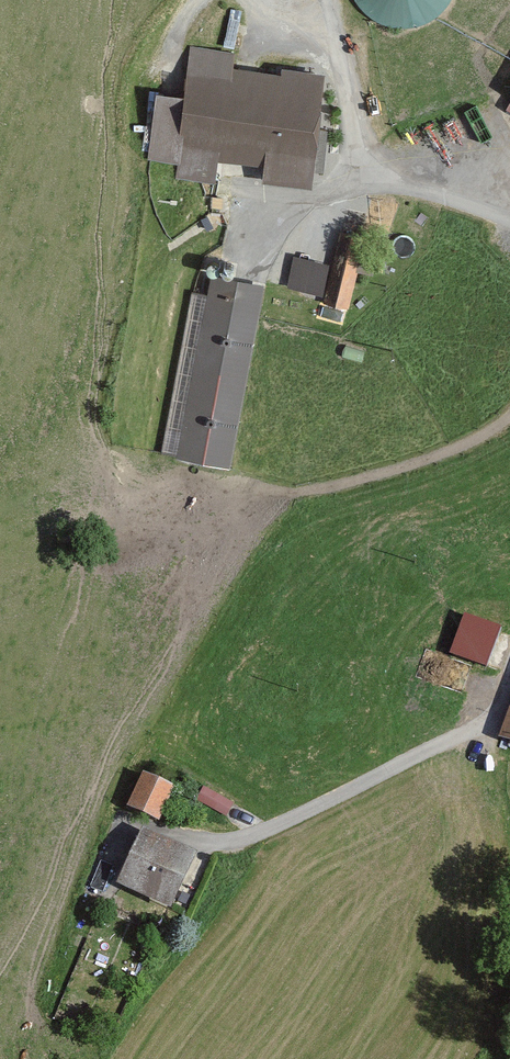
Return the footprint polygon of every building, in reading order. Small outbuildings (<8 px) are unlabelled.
[(366,25),(455,12),(453,0),(362,0),(366,25)] [(317,190),(329,74),(285,70),(285,74),(237,70),(239,55),(194,51),(190,97),(162,94),(155,164),(181,167),(179,181),(208,184),(207,196),(221,198),(224,163),(271,168),(269,185),(317,190)] [(364,253),(338,249),(334,268),(298,261),(293,290),(328,296),(326,305),(354,310),(364,253)] [(236,469),(268,288),(212,279),(209,298),(194,296),(165,457),(236,469)] [(501,632),(467,620),(454,659),(488,671),(501,632)] [(179,791),(148,778),(133,812),(165,825),(179,791)] [(231,812),(237,797),(203,784),(197,800),(231,812)] [(203,857),(148,833),(124,890),(178,913),(203,857)]
